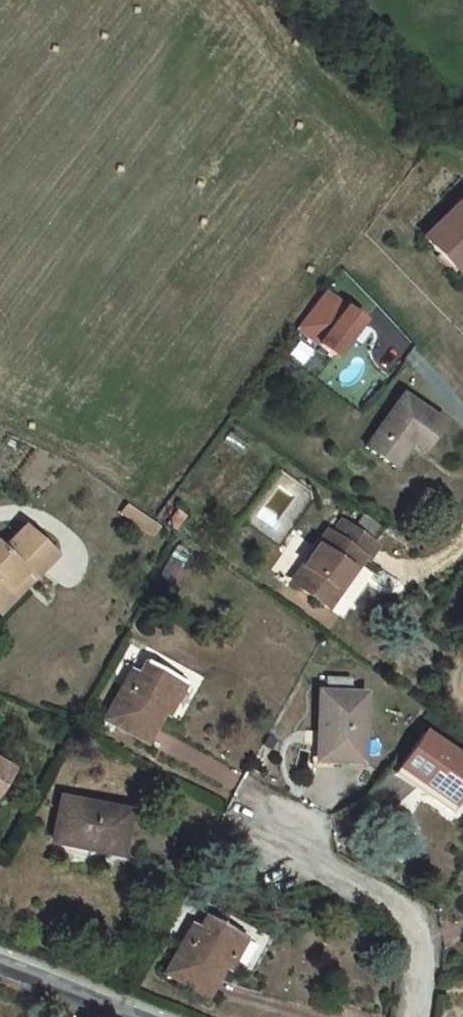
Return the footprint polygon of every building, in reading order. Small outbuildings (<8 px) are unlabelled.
[(415,274),(445,302),(462,285),(462,225),(415,274)] [(366,350),(389,370),(413,343),(390,323),(366,350)] [(316,329),(290,366),(328,393),(354,356),(316,329)] [(396,427),(362,477),(388,497),(406,473),(421,484),(439,455),(396,427)] [(296,619),(326,640),(335,628),(340,631),(367,595),(373,597),(382,581),(348,556),(335,572),(331,570),(322,583),(318,581),(300,604),(304,607),(296,619)] [(44,591),(10,560),(0,571),(0,638),(44,591)] [(105,747),(147,768),(170,731),(175,734),(187,713),(150,692),(143,705),(131,699),(105,747)] [(331,727),(323,726),(321,792),(362,794),(365,727),(351,727),(351,712),(331,712),(331,727)] [(398,806),(455,846),(462,834),(462,791),(426,766),(398,806)] [(124,880),(129,840),(63,831),(58,872),(124,880)] [(188,1016),(209,1016),(226,988),(232,991),(251,958),(210,935),(199,957),(191,952),(163,1004),(188,1016)]
